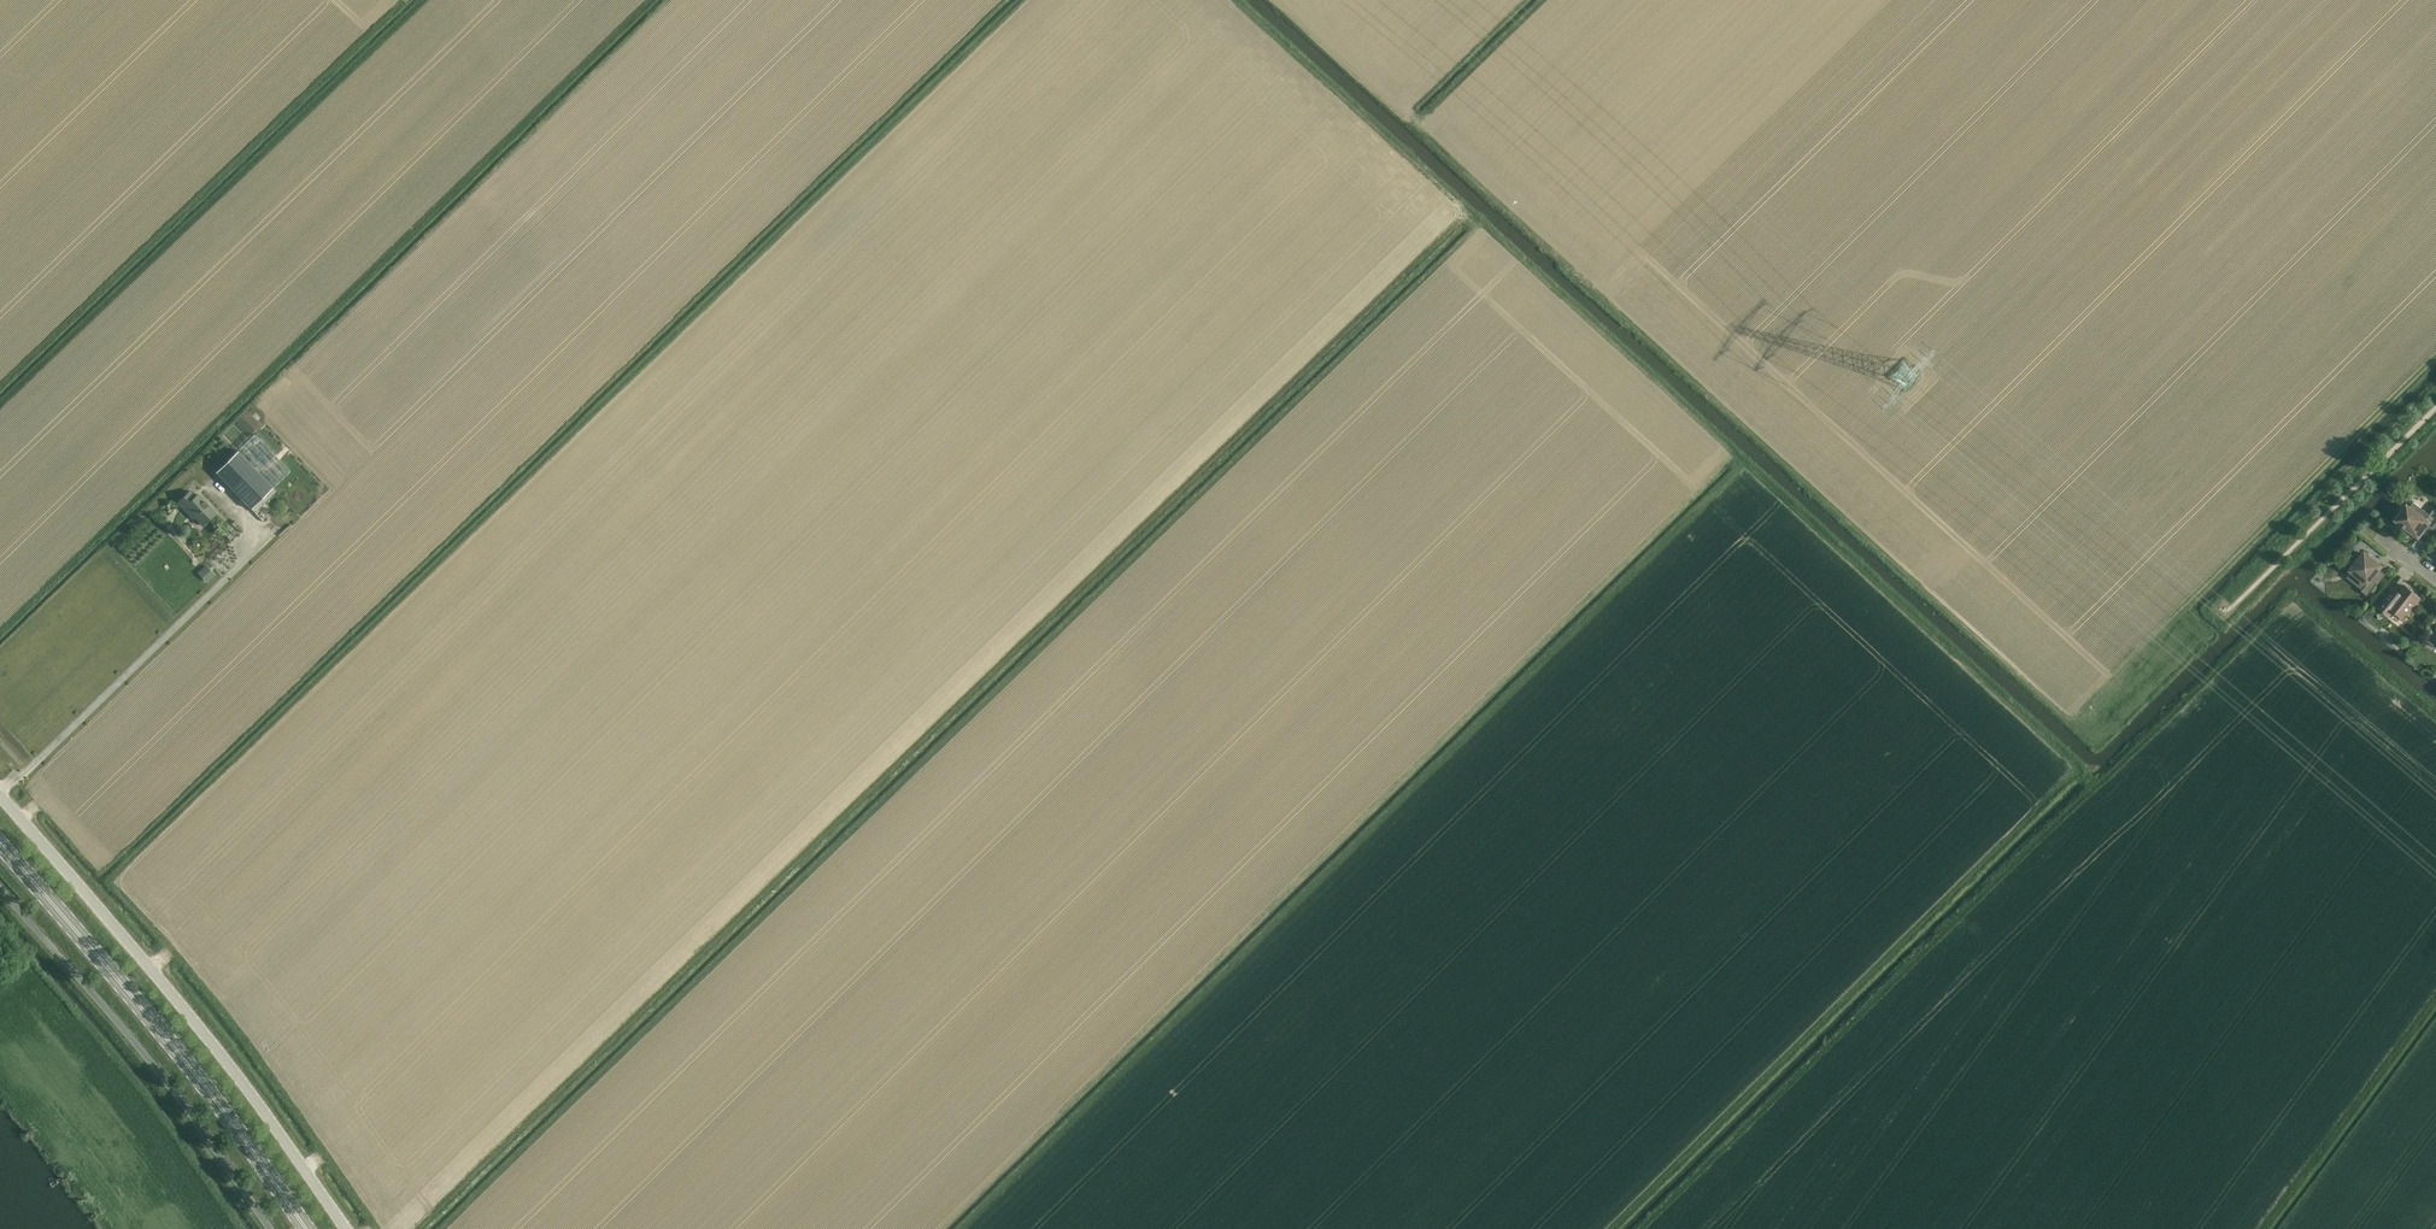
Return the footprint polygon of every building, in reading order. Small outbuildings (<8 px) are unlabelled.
[(255,435),(238,451),(251,465),(272,487),(290,471),(255,435)] [(256,504),(273,488),(272,487),(251,465),(238,451),(237,452),(215,473),(250,509),(251,509),(262,521),(267,516),(256,504)] [(195,496),(190,491),(177,502),(202,528),(217,514),(198,493),(195,496)] [(2407,507),(2397,520),(2404,525),(2403,526),(2418,537),(2427,525),(2433,530),(2435,526),(2435,511),(2433,509),(2425,521),(2407,507)] [(2367,596),(2377,583),(2371,579),(2380,568),(2373,563),(2375,561),(2365,554),(2351,571),(2367,583),(2361,591),(2367,596)] [(199,574),(207,581),(214,574),(207,567),(199,574)] [(2420,598),(2405,585),(2399,593),(2392,588),(2378,606),(2390,616),(2394,611),(2404,619),(2420,598)] [(2427,641),(2433,646),(2435,643),(2435,629),(2427,641)] [(2416,631),(2410,640),(2416,644),(2422,635),(2416,631)]
